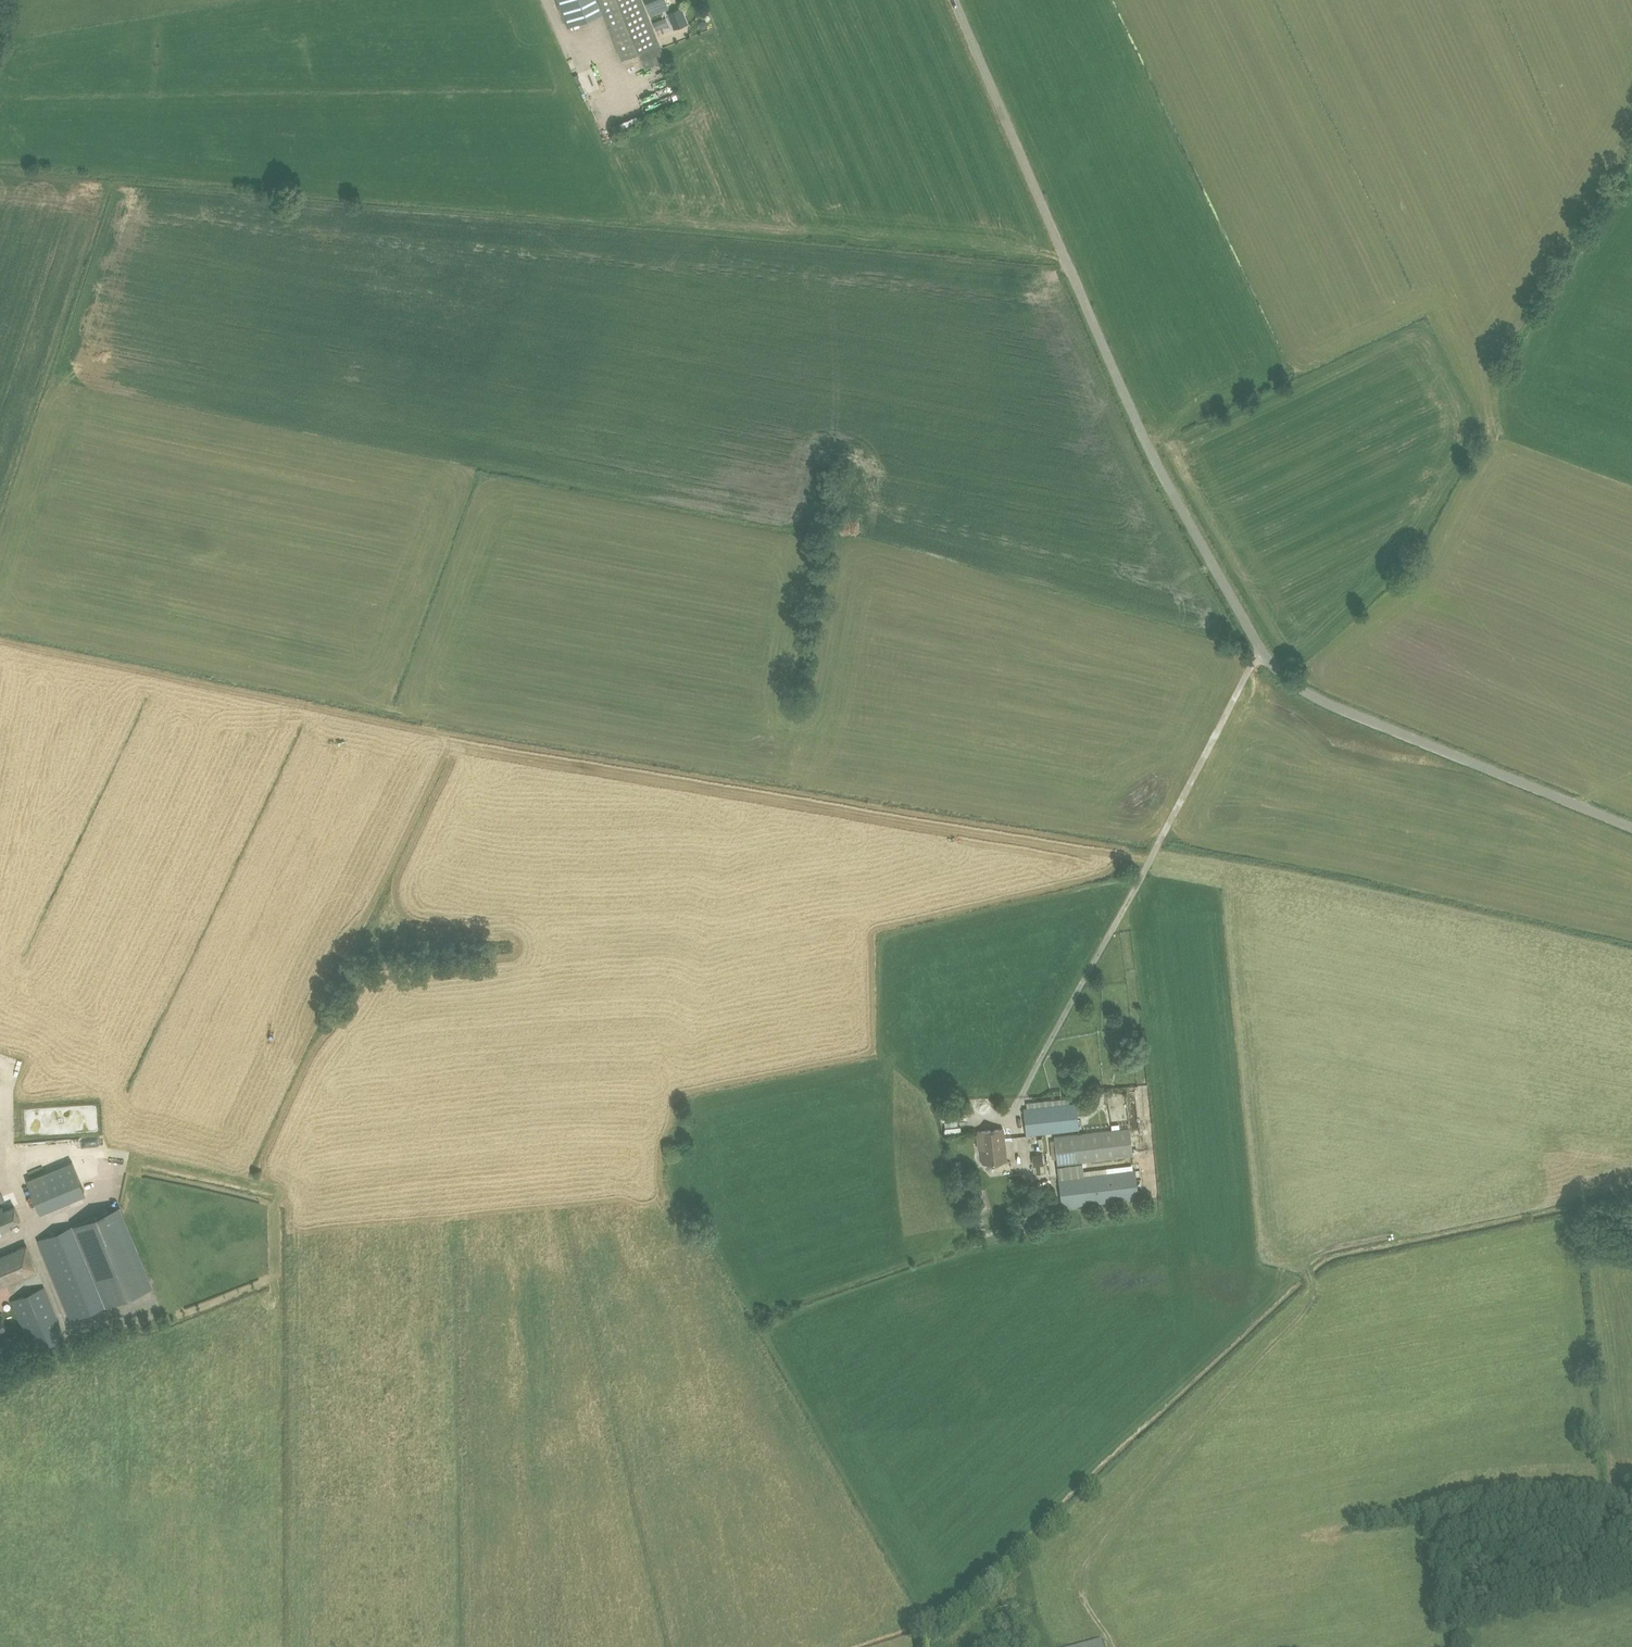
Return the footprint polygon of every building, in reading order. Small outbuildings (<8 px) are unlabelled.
[(621,59),(638,52),(644,68),(666,59),(659,43),(642,0),(557,0),(567,26),(602,12),(621,59)] [(650,15),(668,8),(665,0),(644,0),(650,15)] [(681,7),(667,13),(674,29),(688,23),(681,7)] [(661,27),(658,19),(653,21),(656,29),(661,27)] [(1076,1103),(1024,1108),(1026,1135),(1079,1129),(1076,1103)] [(1129,1127),(1054,1137),(1057,1164),(1132,1155),(1129,1127)] [(1003,1129),(976,1132),(978,1149),(981,1149),(982,1163),(1007,1161),(1003,1129)] [(1035,1147),(1036,1161),(1046,1160),(1045,1146),(1035,1147)] [(1135,1170),(1059,1179),(1062,1207),(1137,1198),(1135,1170)] [(0,1177),(0,1202),(11,1198),(2,1177),(0,1177)] [(980,1190),(974,1193),(977,1200),(983,1198),(980,1190)] [(78,1223),(37,1240),(70,1319),(110,1303),(153,1286),(120,1205),(78,1223)] [(0,1208),(0,1232),(11,1228),(10,1224),(20,1220),(14,1206),(4,1210),(2,1207),(0,1208)] [(0,1256),(0,1287),(37,1271),(26,1245),(0,1256)] [(44,1287),(12,1300),(33,1351),(65,1338),(44,1287)]
